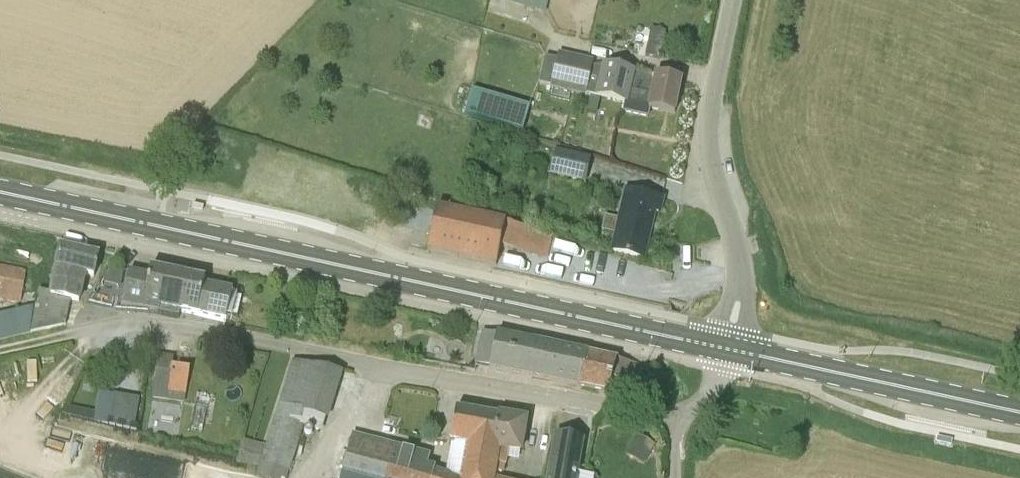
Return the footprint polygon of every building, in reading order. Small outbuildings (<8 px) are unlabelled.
[(545,11),(549,0),(510,0),(545,11)] [(665,31),(651,28),(645,55),(659,59),(665,31)] [(557,59),(551,86),(585,94),(592,67),(557,59)] [(604,65),(603,70),(597,97),(625,104),(623,112),(648,117),(649,109),(674,113),(681,80),(655,75),(654,76),(632,71),(604,65)] [(531,103),(473,87),(466,111),(524,127),(531,103)] [(555,152),(550,173),(585,181),(589,160),(555,152)] [(617,234),(613,250),(643,257),(654,211),(658,213),(662,198),(627,190),(620,220),(606,217),(603,230),(617,234)] [(552,234),(472,216),(437,208),(427,250),(496,265),(500,247),(547,258),(552,234)] [(87,274),(94,276),(98,255),(60,247),(50,294),(38,291),(29,332),(66,323),(71,299),(81,301),(87,274)] [(26,272),(0,266),(0,298),(21,302),(26,272)] [(176,310),(184,275),(151,268),(149,276),(125,271),(123,279),(122,278),(107,275),(106,275),(90,303),(112,308),(116,308),(158,313),(178,318),(180,311),(176,310)] [(176,310),(180,311),(226,321),(232,291),(204,284),(205,280),(184,275),(176,310)] [(29,334),(25,312),(0,317),(0,340),(29,334)] [(577,389),(578,389),(586,353),(585,353),(482,332),(475,368),(576,389),(577,389)] [(608,396),(609,391),(635,398),(643,366),(586,353),(578,389),(608,396)] [(135,364),(145,366),(147,356),(137,354),(135,364)] [(152,397),(184,402),(189,370),(171,367),(173,358),(158,356),(152,397)] [(344,372),(292,359),(279,404),(308,414),(325,419),(328,419),(344,372)] [(140,399),(100,392),(94,417),(95,418),(95,421),(134,429),(140,399)] [(308,414),(279,404),(256,477),(257,477),(286,477),(303,428),(308,414)] [(190,429),(202,432),(206,408),(194,406),(190,429)] [(465,474),(491,477),(493,477),(494,472),(496,464),(491,464),(498,417),(456,410),(450,443),(468,446),(462,477),(464,477),(465,474)] [(325,419),(308,414),(303,428),(321,433),(325,419)] [(508,450),(520,452),(525,421),(498,417),(491,464),(496,464),(494,472),(502,473),(503,465),(505,466),(508,450)] [(625,454),(644,465),(656,445),(637,434),(625,454)] [(582,440),(556,435),(549,477),(575,477),(582,440)] [(392,467),(377,463),(382,444),(351,436),(341,477),(389,477),(392,467)] [(438,474),(425,470),(425,469),(423,468),(426,456),(397,448),(382,444),(377,463),(392,467),(389,477),(437,477),(438,474)]
